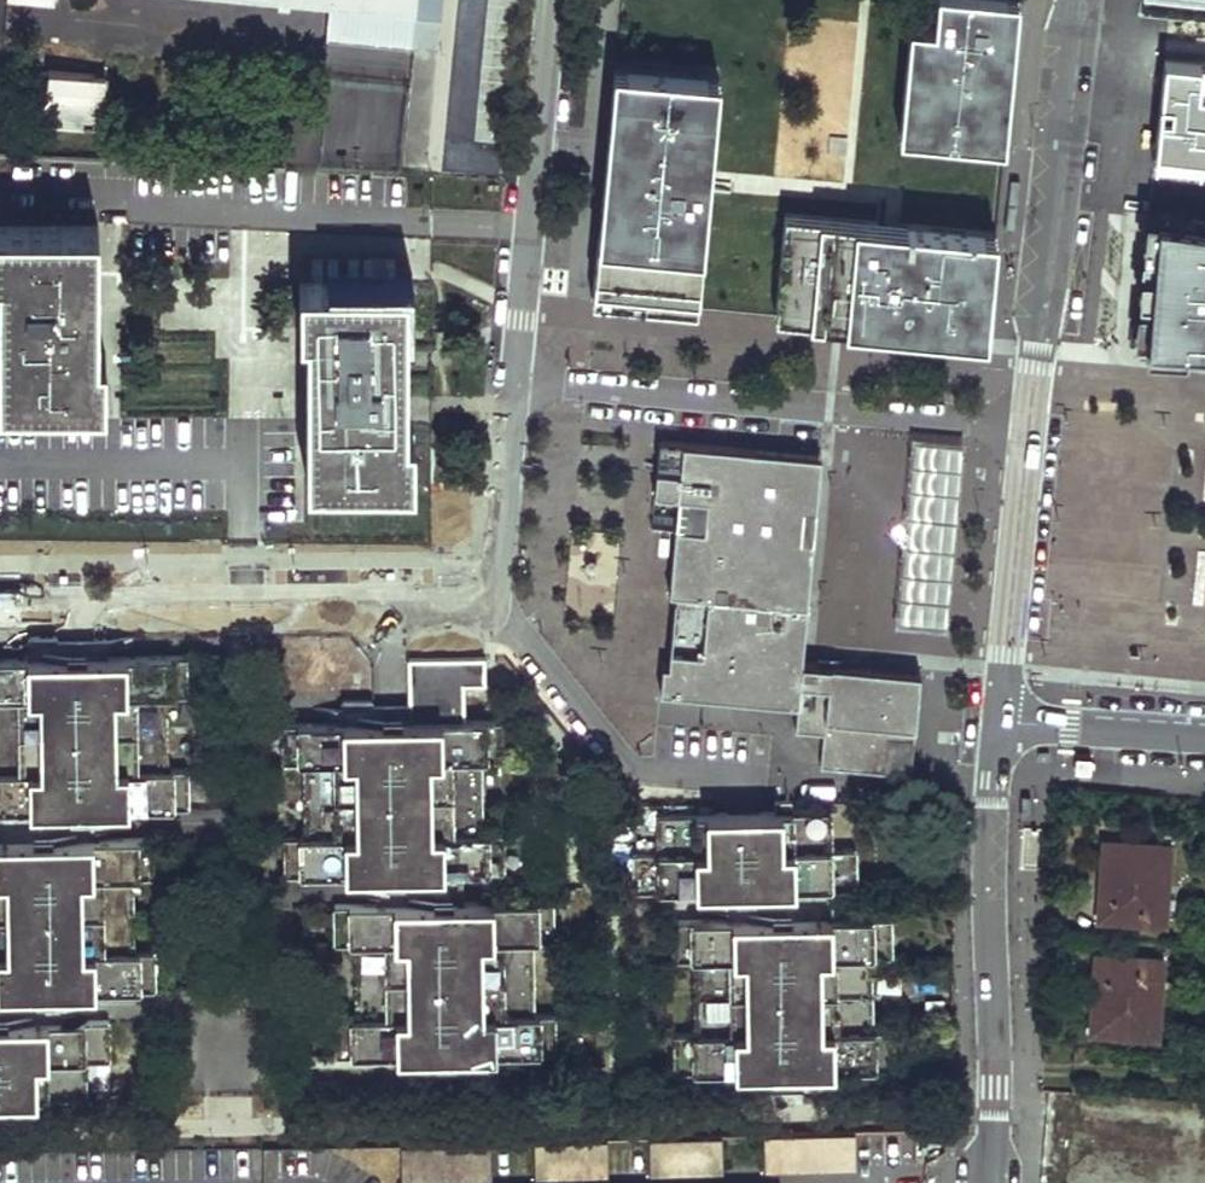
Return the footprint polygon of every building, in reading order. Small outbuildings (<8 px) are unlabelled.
[(330,3),(327,40),(430,50),(433,23),(417,22),(419,0),(297,0),(330,3)] [(430,50),(439,51),(444,0),(419,0),(417,22),(433,23),(430,50)] [(956,10),(937,8),(936,19),(913,17),(902,129),(1007,138),(1016,36),(997,34),(1000,5),(1019,6),(1019,0),(957,0),(956,10)] [(937,8),(956,10),(957,0),(938,0),(937,8)] [(997,34),(1016,36),(1019,6),(1000,5),(997,34)] [(1125,18),(1112,116),(1143,119),(1150,63),(1204,70),(1204,28),(1125,18)] [(617,60),(608,156),(643,159),(641,180),(606,177),(595,293),(700,303),(721,70),(617,60)] [(100,124),(105,76),(50,71),(45,119),(100,124)] [(319,125),(295,123),(292,159),(317,161),(319,125)] [(643,159),(608,156),(606,177),(641,180),(643,159)] [(778,310),(870,319),(872,296),(893,298),(891,321),(989,330),(998,225),(788,206),(778,310)] [(1149,208),(1145,249),(1154,250),(1153,259),(1144,259),(1137,342),(1204,347),(1204,216),(1149,208)] [(105,398),(105,351),(95,351),(92,351),(92,310),(85,310),(85,290),(92,291),(92,270),(97,270),(98,222),(0,222),(0,398),(105,398)] [(100,229),(100,257),(116,257),(116,229),(100,229)] [(1154,250),(1145,249),(1144,259),(1153,259),(1154,250)] [(403,257),(304,257),(304,280),(403,281),(403,257)] [(97,270),(92,270),(92,291),(85,290),(85,310),(92,310),(92,351),(95,351),(97,270)] [(300,326),(307,326),(307,476),(413,476),(413,429),(405,429),(400,429),(400,367),(387,367),(387,347),(401,348),(401,327),(405,326),(406,281),(403,281),(304,280),(300,280),(300,326)] [(872,296),(870,319),(891,321),(893,298),(872,296)] [(405,326),(401,327),(401,348),(387,347),(387,367),(400,367),(400,429),(405,429),(405,326)] [(948,623),(965,437),(914,432),(897,618),(948,623)] [(820,454),(659,439),(654,493),(706,498),(703,528),(675,525),(668,591),(706,595),(706,601),(675,598),(668,663),(662,663),(659,689),(798,702),(795,729),(823,731),(820,764),(885,770),(888,736),(913,739),(916,707),(920,672),(800,660),(820,454)] [(190,800),(191,763),(167,762),(168,688),(190,687),(191,651),(114,651),(60,652),(60,631),(33,631),(32,653),(0,654),(0,805),(102,803),(190,800)] [(455,860),(501,859),(502,824),(482,824),(483,747),(505,746),(505,712),(469,712),(469,673),(486,672),(488,650),(414,651),(411,713),(380,713),(380,694),(347,694),(346,714),(290,715),(290,748),(309,748),(310,829),(291,829),(290,865),(374,863),(455,860)] [(913,739),(888,736),(885,770),(910,772),(913,739)] [(826,885),(910,884),(909,842),(888,842),(887,810),(831,810),(830,799),(813,799),(813,811),(765,811),(653,813),(653,848),(634,849),(634,886),(720,885),(826,885)] [(103,835),(102,803),(0,805),(0,835),(103,835)] [(1182,822),(1162,820),(1161,836),(1180,837),(1182,822)] [(148,991),(150,953),(130,953),(129,870),(150,870),(150,834),(103,835),(0,835),(0,990),(59,991),(148,991)] [(1170,844),(1107,839),(1101,915),(1165,919),(1170,844)] [(373,892),(455,891),(455,860),(374,863),(373,892)] [(721,921),(827,920),(826,885),(720,885),(721,921)] [(490,1054),(549,1053),(549,1016),(529,1016),(529,925),(552,925),(551,890),(455,891),(373,892),(335,892),(335,930),(355,931),(355,1019),(335,1020),(335,1056),(423,1055),(457,1055),(456,1078),(488,1077),(490,1054)] [(830,1072),(888,1070),(889,1033),(867,1034),(866,960),(888,959),(887,920),(827,920),(721,921),(670,921),(671,962),(690,961),(691,1036),(673,1035),(672,1074),(759,1073),(796,1072),(796,1093),(796,1099),(829,1098),(830,1072)] [(1163,955),(1098,951),(1092,1029),(1157,1034),(1163,955)] [(58,1023),(59,991),(0,990),(0,1023),(58,1023)] [(98,1060),(98,1023),(58,1023),(0,1023),(0,1098),(78,1096),(79,1060),(98,1060)] [(423,1078),(456,1078),(457,1055),(423,1055),(423,1078)] [(760,1092),(796,1093),(796,1072),(759,1073),(760,1092)] [(1095,1133),(1094,1159),(1108,1159),(1109,1133),(1095,1133)] [(764,1173),(856,1171),(855,1135),(763,1137),(764,1173)] [(1113,1173),(1146,1173),(1146,1137),(1114,1136),(1113,1173)] [(652,1175),(721,1174),(719,1137),(680,1139),(650,1139),(652,1175)] [(537,1177),(607,1176),(608,1140),(536,1141),(537,1177)] [(401,1180),(491,1179),(490,1142),(401,1144),(401,1180)]
